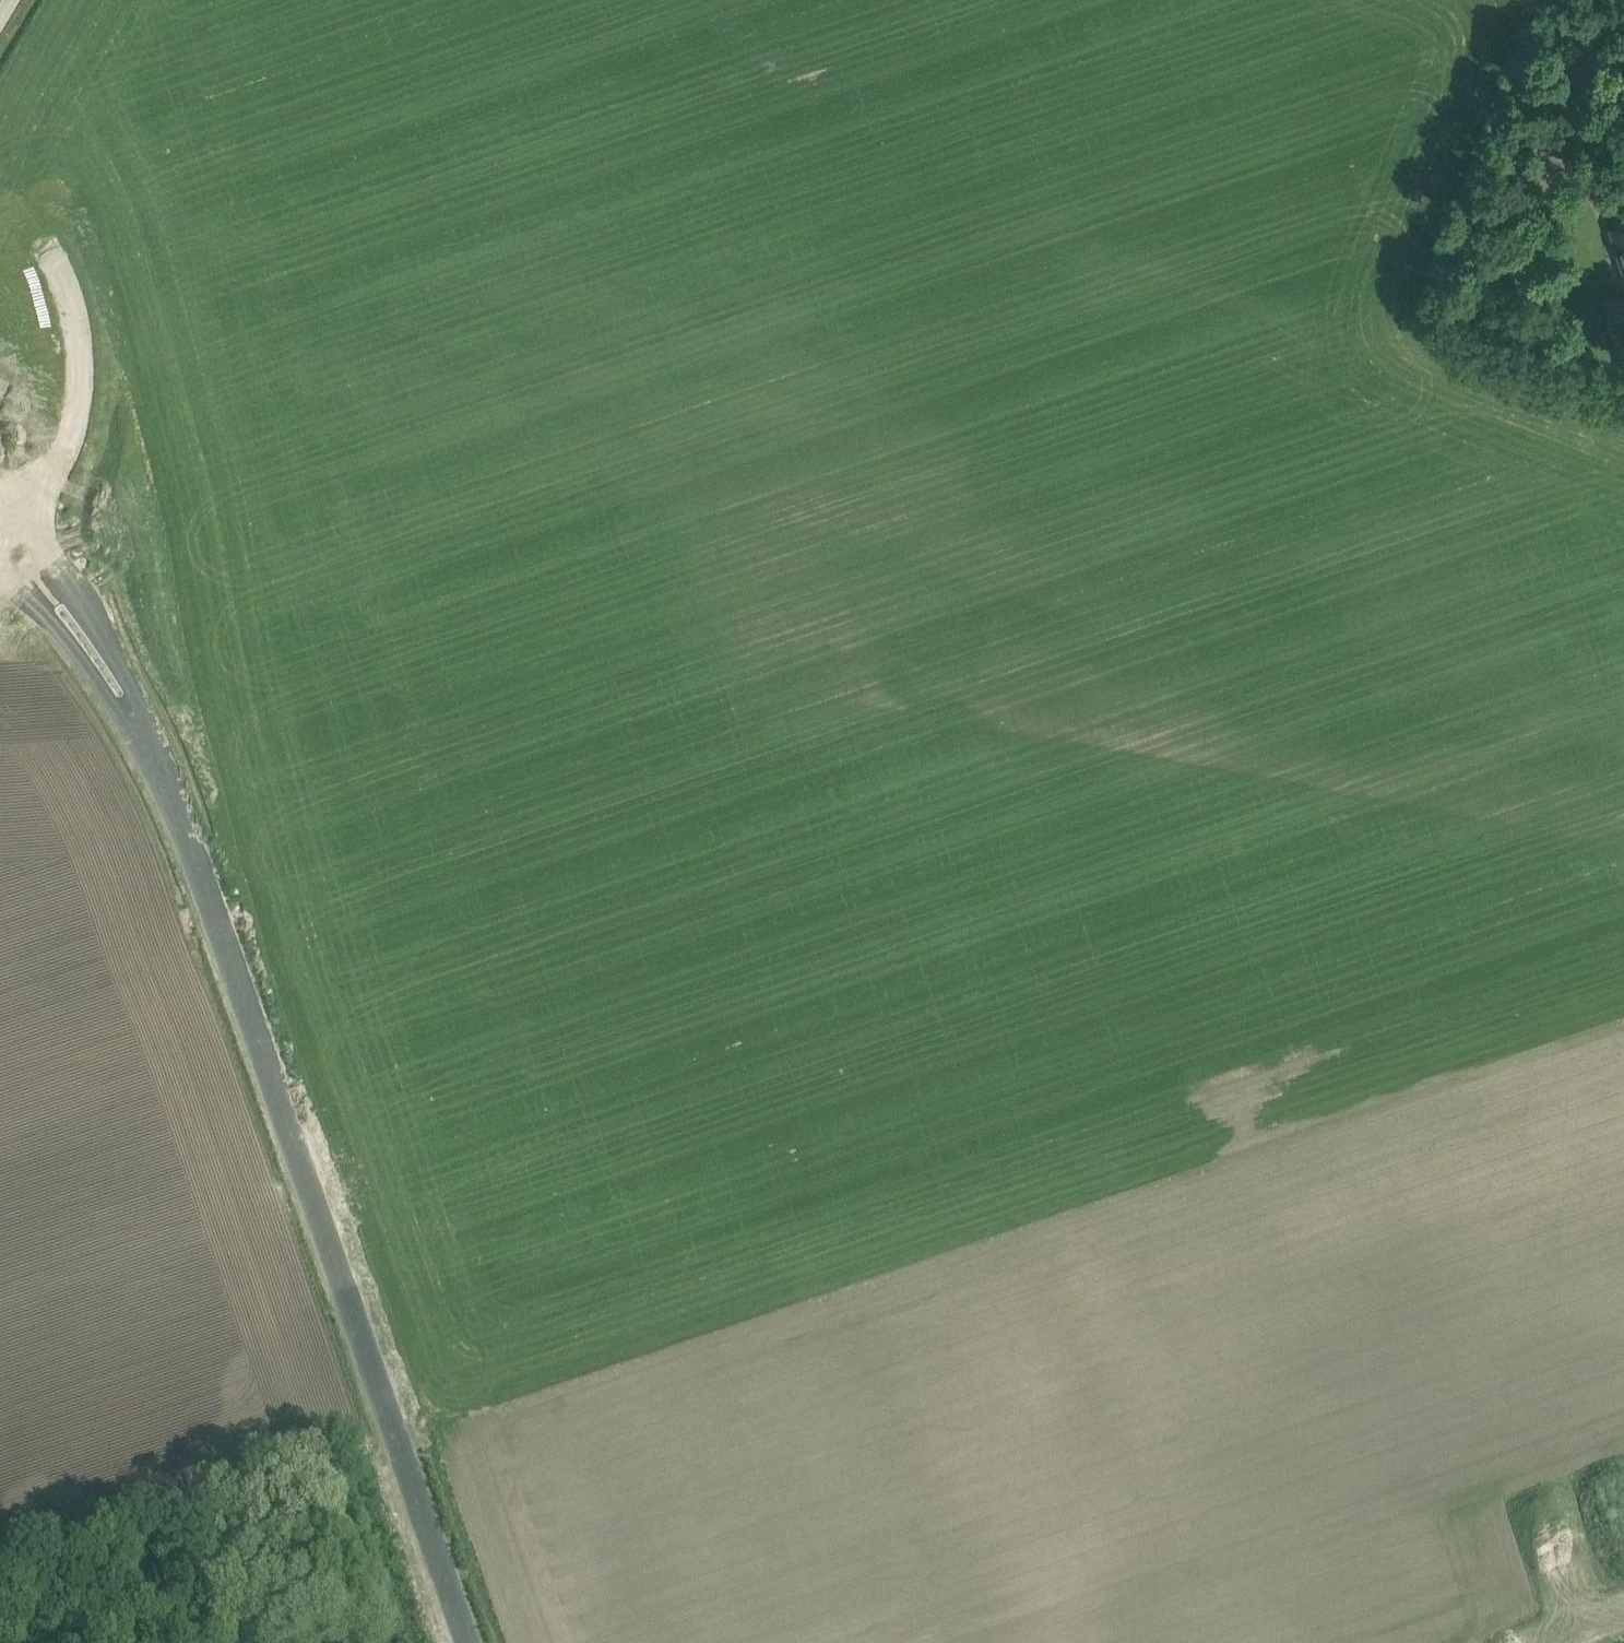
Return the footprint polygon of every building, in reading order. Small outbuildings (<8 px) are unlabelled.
[(1613,228),(1623,264),(1623,224),(1613,228)] [(1608,301),(1617,330),(1623,328),(1623,296),(1608,301)]
